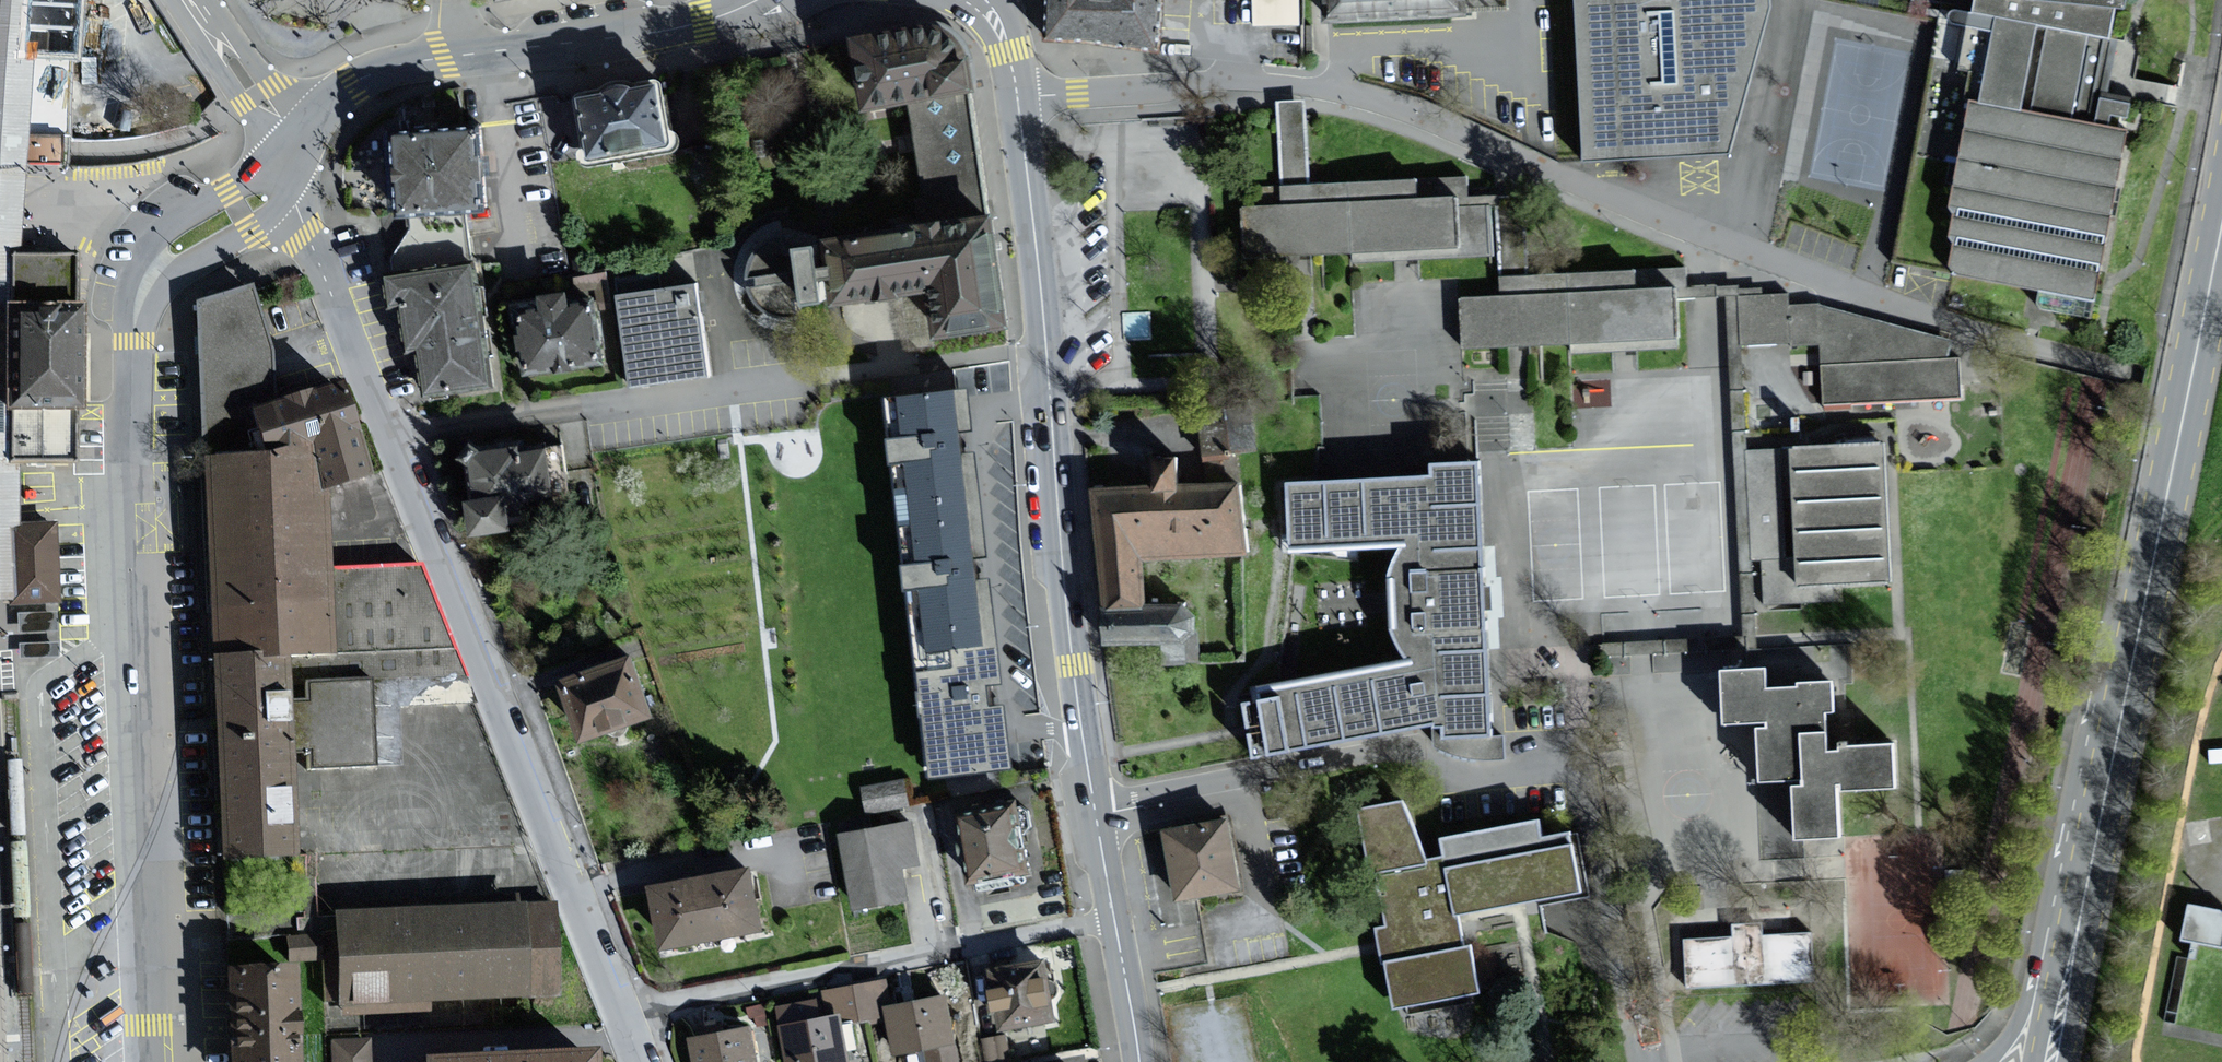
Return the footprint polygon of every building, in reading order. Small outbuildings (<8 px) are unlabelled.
[(19,600),(16,525),(18,461),(14,461),(15,408),(10,408),(8,302),(13,302),(13,255),(21,255),(29,163),(30,135),(34,53),(27,51),(31,0),(0,0),(0,600),(19,600)] [(27,51),(34,53),(73,56),(81,56),(85,0),(31,0),(27,51)] [(1047,3),(1045,18),(1043,40),(1071,42),(1151,50),(1156,0),(1047,0),(1047,3)] [(1251,19),(1297,20),(1298,0),(1252,0),(1251,19)] [(1328,19),(1454,15),(1465,15),(1464,4),(1500,3),(1500,0),(1327,0),(1328,19)] [(1580,161),(1721,154),(1765,6),(1765,0),(1572,0),(1580,161)] [(1968,14),(1990,18),(1972,109),(1962,107),(1941,213),(1952,215),(1945,248),(1950,249),(1945,276),(2088,305),(2123,135),(2129,105),(2091,97),(2095,79),(2103,39),(2109,11),(2118,13),(2121,0),(1971,0),(1968,14)] [(956,27),(944,22),(932,22),(918,24),(863,31),(875,106),(924,100),(982,92),(985,91),(981,59),(979,50),(972,40),(964,32),(956,27)] [(599,155),(678,142),(667,80),(607,92),(589,96),(599,155)] [(942,216),(996,208),(982,92),(924,100),(930,139),(942,216)] [(1672,302),(1686,301),(1685,289),(1685,271),(1525,277),(1522,200),(1461,202),(1460,178),(1304,184),(1301,104),(1273,105),(1276,189),(1236,190),(1239,260),(1496,250),(1498,299),(1454,301),(1456,355),(1674,347),(1672,302)] [(406,128),(412,214),(417,214),(466,209),(492,207),(486,123),(406,128)] [(1008,324),(996,208),(942,216),(905,220),(906,227),(831,236),(837,280),(839,292),(840,302),(932,290),(939,337),(1008,324)] [(417,214),(418,227),(383,278),(471,268),(466,209),(417,214)] [(839,292),(837,280),(831,236),(830,227),(793,232),(782,234),(772,240),(761,252),(758,257),(755,268),(755,279),(757,290),(763,300),(771,308),(780,314),(791,317),(803,318),(814,315),(824,314),(841,312),(840,302),(839,292)] [(73,280),(73,256),(21,255),(13,255),(13,302),(8,302),(10,408),(15,408),(14,461),(18,461),(77,460),(77,435),(77,408),(82,408),(82,405),(80,303),(74,303),(73,280)] [(472,282),(471,268),(383,278),(386,312),(399,311),(400,325),(401,340),(402,354),(414,353),(418,393),(481,388),(472,282)] [(699,281),(618,292),(630,381),(711,370),(699,281)] [(251,285),(198,301),(205,454),(243,453),(237,415),(270,405),(270,354),(251,285)] [(547,300),(522,303),(529,366),(603,357),(596,301),(577,304),(575,290),(546,294),(547,300)] [(1736,298),(1738,352),(1817,349),(1820,408),(1960,403),(1958,348),(1815,307),(1782,309),(1781,297),(1736,298)] [(270,405),(237,415),(243,453),(293,448),(308,494),(325,488),(369,471),(341,383),(293,397),(270,405)] [(985,427),(980,385),(900,394),(924,590),(907,593),(918,688),(932,686),(936,715),(926,717),(933,775),(1025,764),(1018,703),(1002,705),(999,681),(1017,679),(1005,578),(994,579),(991,554),(1001,553),(989,453),(981,454),(977,428),(985,427)] [(531,445),(484,451),(490,496),(482,497),(487,528),(525,523),(522,503),(537,501),(536,489),(565,485),(560,446),(531,450),(531,445)] [(1784,451),(1741,453),(1745,560),(1760,559),(1762,607),(1840,604),(1840,589),(1888,587),(1883,447),(1784,451)] [(372,681),(464,678),(421,564),(328,571),(325,488),(308,494),(293,448),(243,453),(205,454),(213,653),(288,657),(292,753),(307,750),(309,770),(373,764),(372,681)] [(1090,492),(1100,612),(1142,611),(1140,562),(1237,559),(1234,487),(1176,489),(1176,470),(1175,464),(1142,465),(1143,489),(1090,492)] [(1247,762),(1432,727),(1432,742),(1485,740),(1474,467),(1425,469),(1425,481),(1281,487),(1283,553),(1399,548),(1395,552),(1390,560),(1387,567),(1384,574),(1384,633),(1390,644),(1396,654),(1404,664),(1252,692),(1253,705),(1237,707),(1247,762)] [(37,525),(16,525),(19,600),(59,599),(57,524),(37,525)] [(1189,610),(1142,611),(1100,612),(1103,646),(1154,648),(1154,665),(1191,664),(1189,610)] [(227,856),(298,851),(292,753),(288,657),(213,653),(218,725),(225,823),(227,856)] [(638,653),(565,678),(587,738),(659,712),(638,653)] [(1836,759),(1824,759),(1823,738),(1822,717),(1830,717),(1829,685),(1793,686),(1793,694),(1761,695),(1760,673),(1716,675),(1718,729),(1763,727),(1763,734),(1751,735),(1754,788),(1796,786),(1796,792),(1786,793),(1789,847),(1835,845),(1834,798),(1890,796),(1888,748),(1836,750),(1836,759)] [(2208,764),(2221,763),(2221,749),(2207,750),(2208,764)] [(906,780),(867,786),(871,810),(911,804),(906,780)] [(1022,804),(976,813),(988,871),(1034,862),(1022,804)] [(1443,863),(1426,866),(1400,806),(1354,814),(1366,878),(1374,877),(1384,930),(1372,932),(1386,1013),(1477,996),(1469,950),(1459,952),(1454,921),(1585,898),(1574,833),(1539,839),(1537,823),(1439,841),(1443,863)] [(1219,821),(1159,832),(1171,901),(1232,890),(1219,821)] [(919,863),(911,822),(847,835),(861,905),(911,895),(905,865),(919,863)] [(762,864),(663,882),(674,942),(773,924),(762,864)] [(554,905),(343,914),(347,1004),(558,995),(554,905)] [(2179,940),(2221,949),(2221,944),(2221,915),(2186,907),(2179,940)] [(1732,939),(1683,941),(1685,986),(1811,980),(1809,936),(1759,938),(1759,926),(1731,927),(1732,939)] [(315,929),(286,931),(288,957),(317,955),(315,929)] [(1055,957),(998,967),(1008,1029),(1066,1019),(1055,957)] [(235,971),(238,1061),(302,1061),(298,968),(235,971)] [(893,980),(860,986),(865,1019),(890,1015),(896,1055),(930,1049),(932,1061),(961,1061),(950,995),(897,1004),(893,980)] [(865,1019),(860,986),(826,991),(827,999),(783,1006),(792,1061),(851,1061),(845,1023),(865,1019)] [(983,1032),(998,1028),(993,1008),(978,1012),(983,1032)] [(693,1037),(698,1061),(763,1061),(755,1025),(693,1037)] [(985,1061),(1010,1058),(1007,1030),(983,1033),(985,1061)] [(323,1044),(324,1061),(366,1061),(365,1043),(323,1044)] [(425,1056),(426,1061),(604,1061),(604,1046),(525,1051),(469,1054),(425,1056)]
